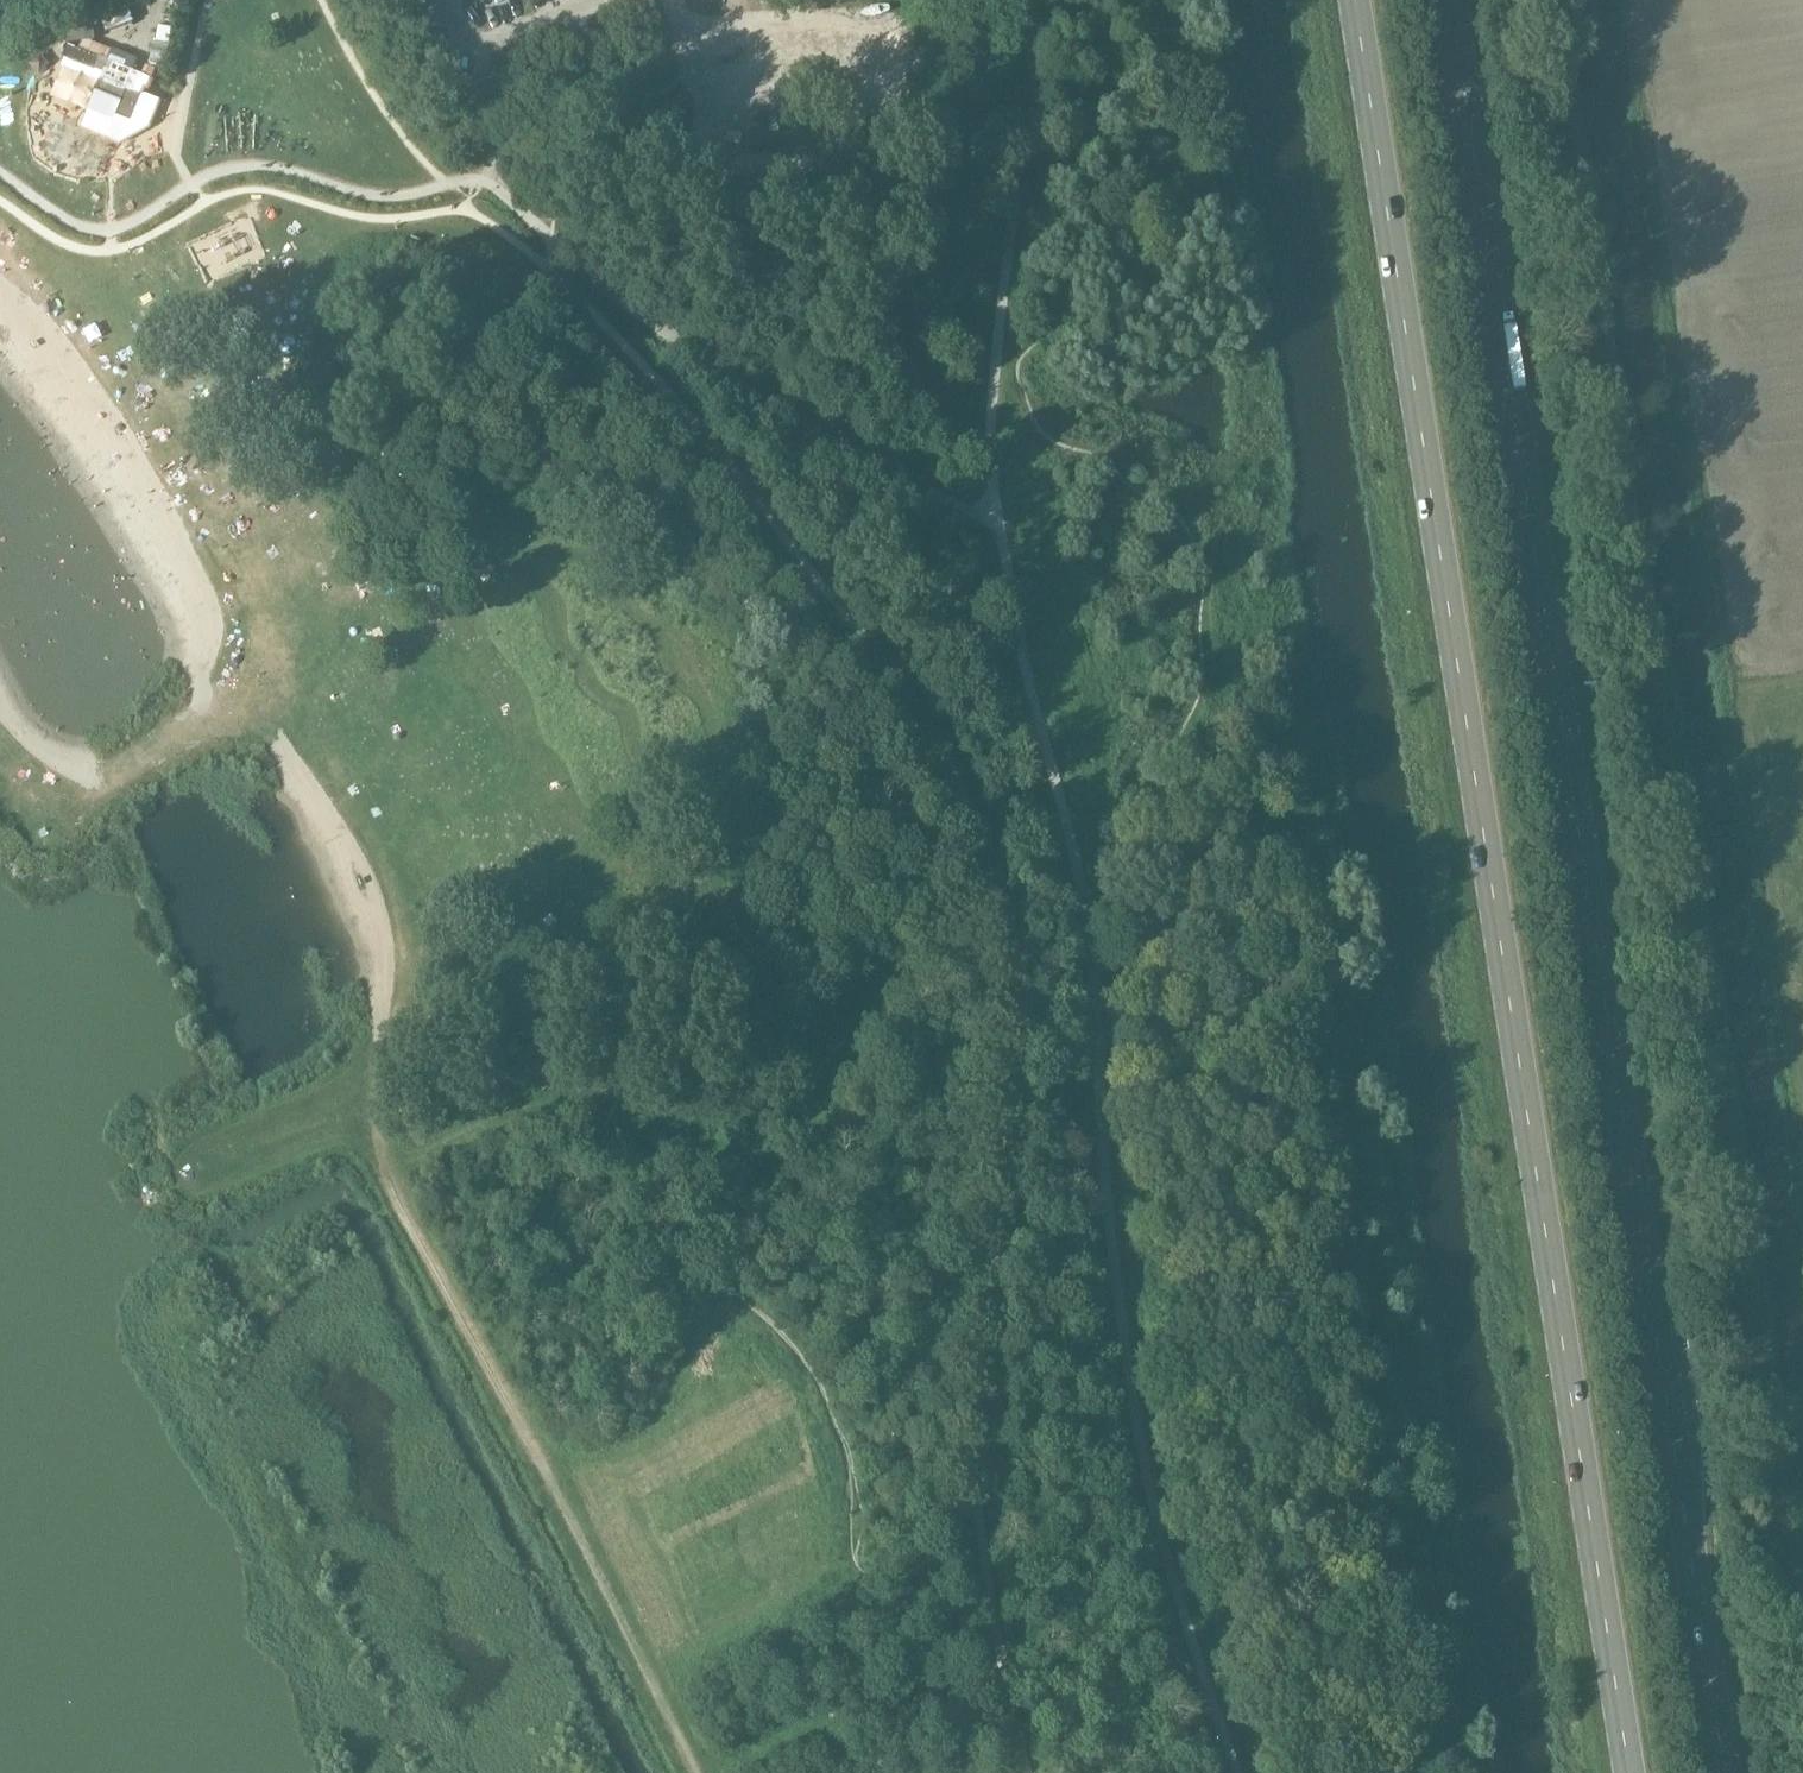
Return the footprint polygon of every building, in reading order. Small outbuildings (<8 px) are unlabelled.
[(93,30),(65,34),(66,46),(95,41),(93,30)] [(66,46),(61,61),(101,76),(105,64),(107,61),(66,46)] [(101,76),(88,107),(131,124),(148,81),(132,75),(133,74),(105,64),(101,76)] [(118,120),(91,109),(85,125),(112,136),(118,120)]
